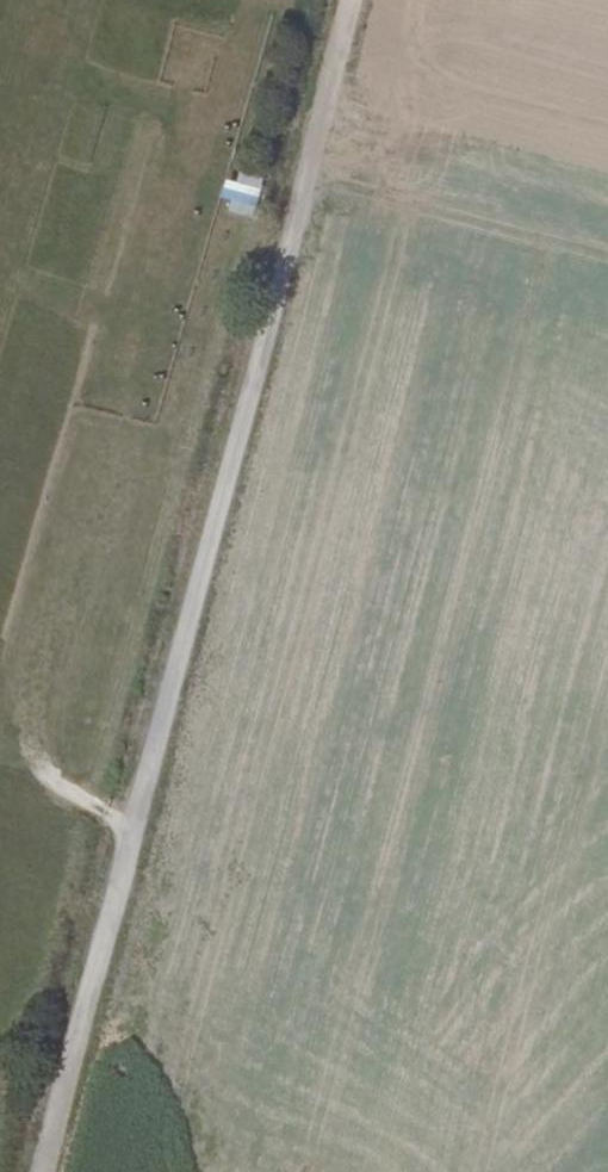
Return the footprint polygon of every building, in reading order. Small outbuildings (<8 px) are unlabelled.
[(238,172),(234,211),(260,214),(264,175),(238,172)]
